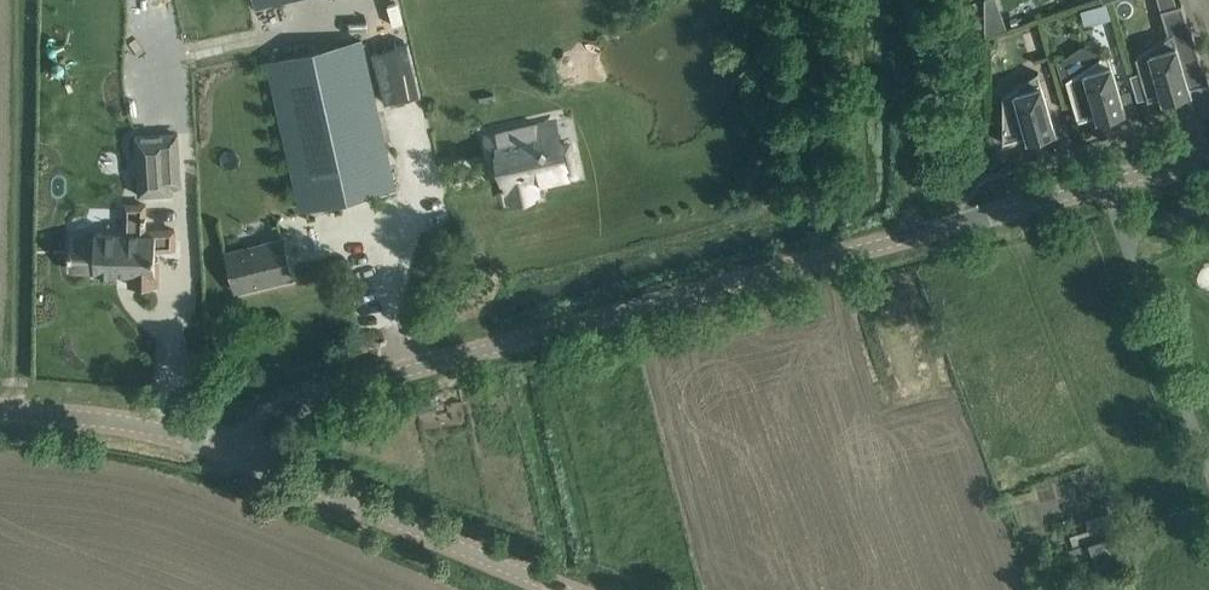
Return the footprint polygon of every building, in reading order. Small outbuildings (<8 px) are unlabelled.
[(214,18),(221,47),(307,27),(301,0),(293,0),(214,18)] [(985,3),(985,10),(1000,5),(998,0),(985,0),(985,3)] [(1136,58),(1148,100),(1163,96),(1164,100),(1190,92),(1189,88),(1190,88),(1174,32),(1136,58)] [(396,187),(362,39),(269,61),(303,208),(396,187)] [(1125,107),(1109,51),(1105,54),(1083,45),(1057,62),(1063,83),(1067,81),(1078,120),(1125,107)] [(1003,96),(1004,142),(1028,135),(1029,139),(1055,131),(1054,128),(1055,127),(1039,72),(1003,96)] [(548,148),(544,146),(539,124),(487,136),(493,162),(502,160),(511,198),(537,192),(535,183),(567,176),(577,174),(570,144),(560,146),(548,148)] [(179,132),(136,135),(139,195),(173,193),(173,185),(182,185),(179,132)] [(70,245),(70,260),(72,260),(72,270),(96,270),(95,274),(118,274),(118,271),(130,271),(130,284),(158,284),(158,257),(156,257),(156,247),(174,247),(175,229),(155,228),(155,232),(96,231),(96,235),(73,235),(72,245),(70,245)] [(227,252),(236,290),(292,277),(283,239),(227,252)] [(1110,511),(1086,519),(1094,541),(1089,542),(1097,566),(1126,556),(1110,511)] [(1089,529),(1071,535),(1074,546),(1092,539),(1089,529)] [(1088,543),(1070,549),(1074,558),(1092,552),(1088,543)]
